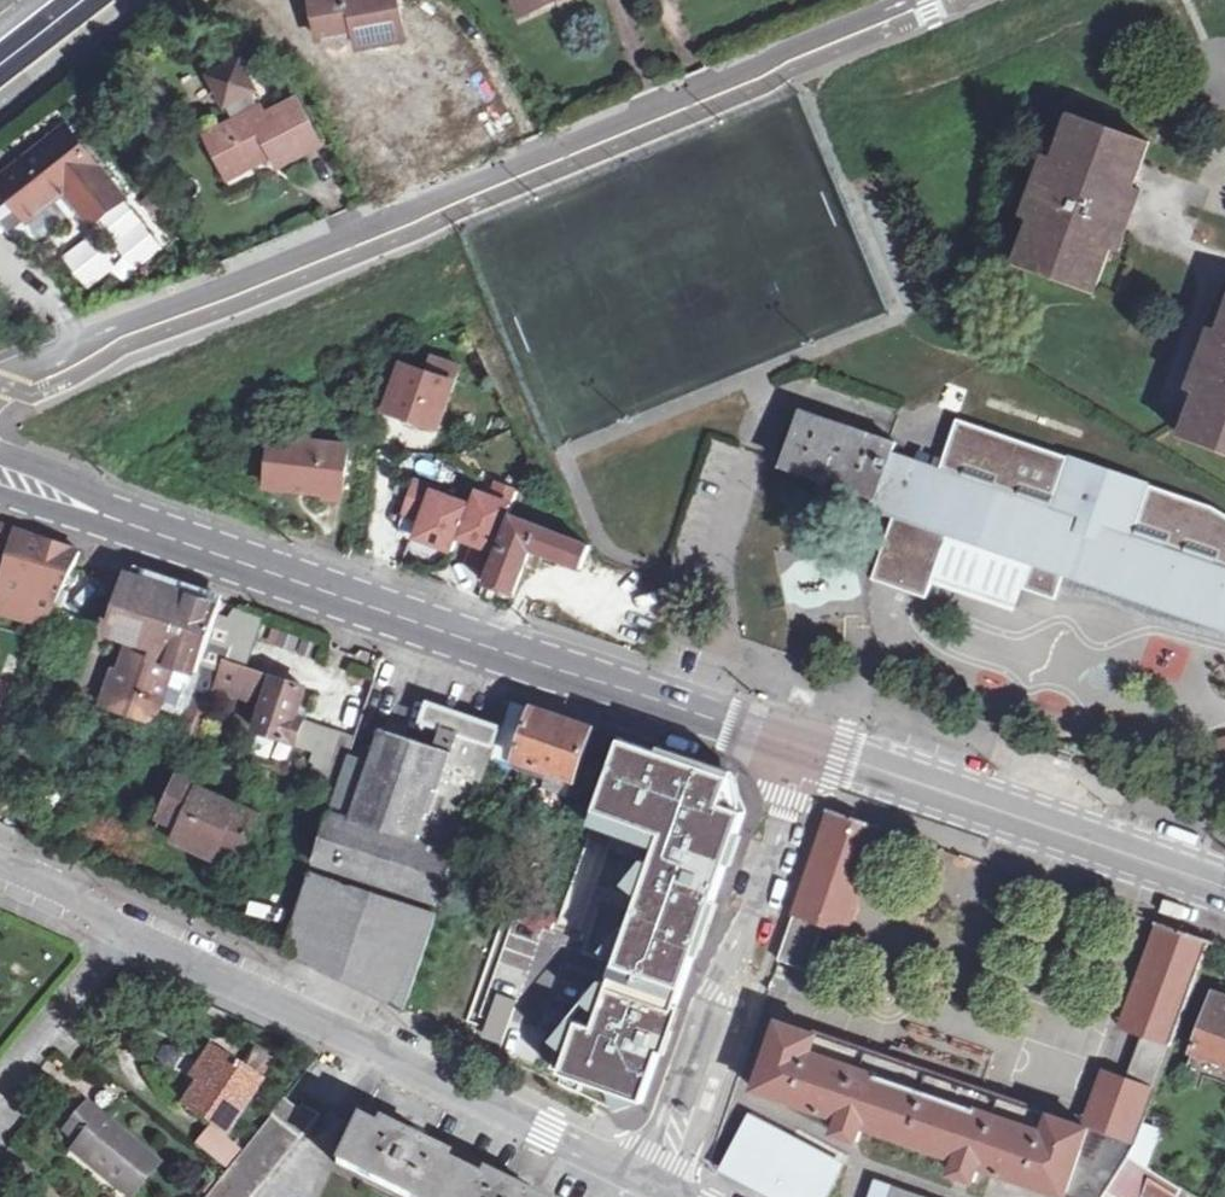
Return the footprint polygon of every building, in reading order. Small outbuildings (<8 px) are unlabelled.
[(313,30),(348,26),(351,42),(399,35),(395,0),(309,0),(313,30)] [(534,13),(570,0),(529,0),(534,13)] [(348,26),(313,30),(316,46),(351,42),(348,26)] [(237,124),(209,139),(231,181),(274,159),(279,171),(323,148),(300,105),(265,120),(262,113),(260,115),(252,98),(259,95),(246,65),(216,78),(237,124)] [(1120,229),(1129,232),(1135,213),(1126,211),(1135,187),(1150,144),(1074,115),(1057,161),(1049,182),(1041,180),(1034,197),(1043,200),(1036,221),(1019,267),(1097,297),(1112,250),(1120,229)] [(82,207),(95,225),(127,200),(70,129),(0,182),(0,184),(12,202),(28,223),(69,192),(82,207)] [(1049,157),(1041,180),(1049,182),(1057,161),(1049,157)] [(1143,191),(1135,187),(1126,211),(1135,213),(1143,191)] [(37,242),(82,207),(69,192),(28,223),(12,202),(4,208),(1,222),(12,236),(15,239),(20,241),(24,242),(28,243),(32,243),(37,242)] [(1028,217),(1036,221),(1043,200),(1034,197),(1028,217)] [(1120,253),(1129,232),(1120,229),(1112,250),(1120,253)] [(1223,332),(1215,354),(1207,352),(1201,368),(1209,372),(1201,394),(1185,438),(1224,452),(1224,325),(1223,332)] [(1213,331),(1207,352),(1215,354),(1223,332),(1213,331)] [(390,413),(404,418),(417,422),(439,430),(458,369),(437,363),(434,369),(425,368),(422,374),(403,368),(390,413)] [(1192,391),(1201,394),(1209,372),(1201,368),(1192,391)] [(1037,561),(1065,570),(1224,625),(1224,568),(1136,537),(1152,488),(1070,459),(1055,510),(897,454),(899,444),(804,412),(785,466),(883,499),(880,507),(1037,561)] [(413,433),(417,422),(404,418),(400,428),(413,433)] [(274,434),(267,484),(342,492),(349,442),(274,434)] [(417,540),(476,566),(502,505),(443,483),(417,540)] [(591,543),(512,516),(487,584),(516,593),(530,550),(582,569),(591,543)] [(17,544),(21,533),(0,527),(0,538),(17,544)] [(21,533),(10,569),(0,566),(0,601),(6,603),(31,613),(27,624),(55,634),(72,589),(77,575),(85,553),(21,533)] [(1059,589),(1065,570),(1037,561),(1030,580),(1059,589)] [(146,583),(144,589),(225,614),(226,610),(146,583)] [(225,614),(144,589),(128,634),(133,636),(158,646),(153,660),(130,652),(110,709),(158,726),(179,669),(202,677),(222,621),(225,614)] [(31,613),(6,603),(1,614),(27,624),(31,613)] [(201,744),(220,689),(230,660),(236,642),(241,628),(222,621),(202,677),(181,737),(201,744)] [(263,705),(273,675),(230,660),(220,689),(263,705)] [(273,675),(263,705),(255,726),(299,742),(308,718),(302,716),(310,689),(273,675)] [(350,762),(344,779),(339,794),(315,862),(443,905),(478,807),(491,770),(505,730),(434,707),(424,732),(439,737),(443,727),(448,728),(443,742),(458,749),(457,755),(385,727),(373,761),(353,754),(350,762)] [(519,765),(548,774),(573,782),(576,783),(595,728),(538,709),(532,727),(519,765)] [(652,752),(612,739),(583,826),(648,847),(643,862),(636,860),(618,885),(633,896),(602,983),(595,980),(546,1042),(559,1052),(552,1074),(602,1091),(610,1115),(642,1104),(659,1055),(665,1057),(681,1009),(676,1007),(696,948),(703,951),(719,903),(714,901),(726,867),(731,869),(743,835),(738,833),(746,809),(735,775),(654,748),(652,752)] [(336,742),(331,754),(350,762),(353,754),(355,748),(336,742)] [(325,772),(344,779),(350,762),(331,754),(325,772)] [(181,840),(216,856),(238,805),(203,790),(206,782),(184,772),(162,823),(184,833),(181,840)] [(573,782),(548,774),(532,825),(556,833),(573,782)] [(259,815),(238,805),(216,856),(214,859),(234,869),(259,815)] [(853,933),(887,827),(833,808),(782,961),(810,971),(826,924),(853,933)] [(159,830),(181,840),(184,833),(162,823),(159,830)] [(405,1005),(436,916),(314,874),(289,948),(405,1005)] [(1162,922),(1148,960),(1198,978),(1212,939),(1162,922)] [(1198,978),(1148,960),(1124,1028),(1150,1037),(1175,1045),(1198,978)] [(1217,991),(1196,1050),(1224,1061),(1224,993),(1217,991)] [(495,993),(479,1038),(499,1046),(515,1001),(495,993)] [(869,1051),(783,1020),(761,1088),(846,1118),(842,1131),(865,1139),(870,1126),(961,1158),(955,1173),(980,1183),(986,1167),(1072,1196),(1109,1196),(1112,1192),(1137,1154),(1141,1148),(1005,1099),(869,1051)] [(1175,1045),(1150,1037),(1135,1082),(1159,1091),(1175,1045)] [(218,1076),(227,1063),(216,1056),(200,1082),(207,1085),(214,1074),(218,1076)] [(250,1056),(241,1071),(255,1080),(265,1063),(250,1056)] [(255,1080),(241,1071),(227,1063),(218,1076),(214,1074),(207,1085),(190,1111),(231,1137),(264,1085),(255,1080)] [(1138,1140),(1153,1093),(1107,1077),(1090,1123),(1138,1140)] [(1158,1099),(1141,1148),(1137,1154),(1153,1166),(1174,1106),(1158,1099)] [(62,1121),(72,1128),(88,1110),(79,1102),(62,1121)] [(321,1116),(303,1106),(298,1111),(288,1103),(216,1196),(259,1196),(321,1116)] [(88,1110),(72,1128),(69,1131),(81,1143),(75,1151),(129,1196),(133,1196),(159,1165),(92,1107),(88,1110)] [(748,1113),(718,1170),(769,1196),(825,1196),(843,1163),(748,1113)] [(341,1166),(408,1196),(530,1196),(531,1195),(523,1190),(516,1186),(514,1192),(504,1187),(502,1191),(429,1157),(431,1153),(422,1148),(424,1144),(416,1140),(408,1136),(405,1140),(396,1136),(393,1140),(361,1124),(341,1166)] [(228,1170),(238,1157),(214,1138),(203,1149),(228,1170)] [(1112,1192),(1119,1196),(1184,1196),(1188,1192),(1153,1166),(1137,1154),(1112,1192)] [(899,1184),(894,1196),(937,1196),(899,1184)]
